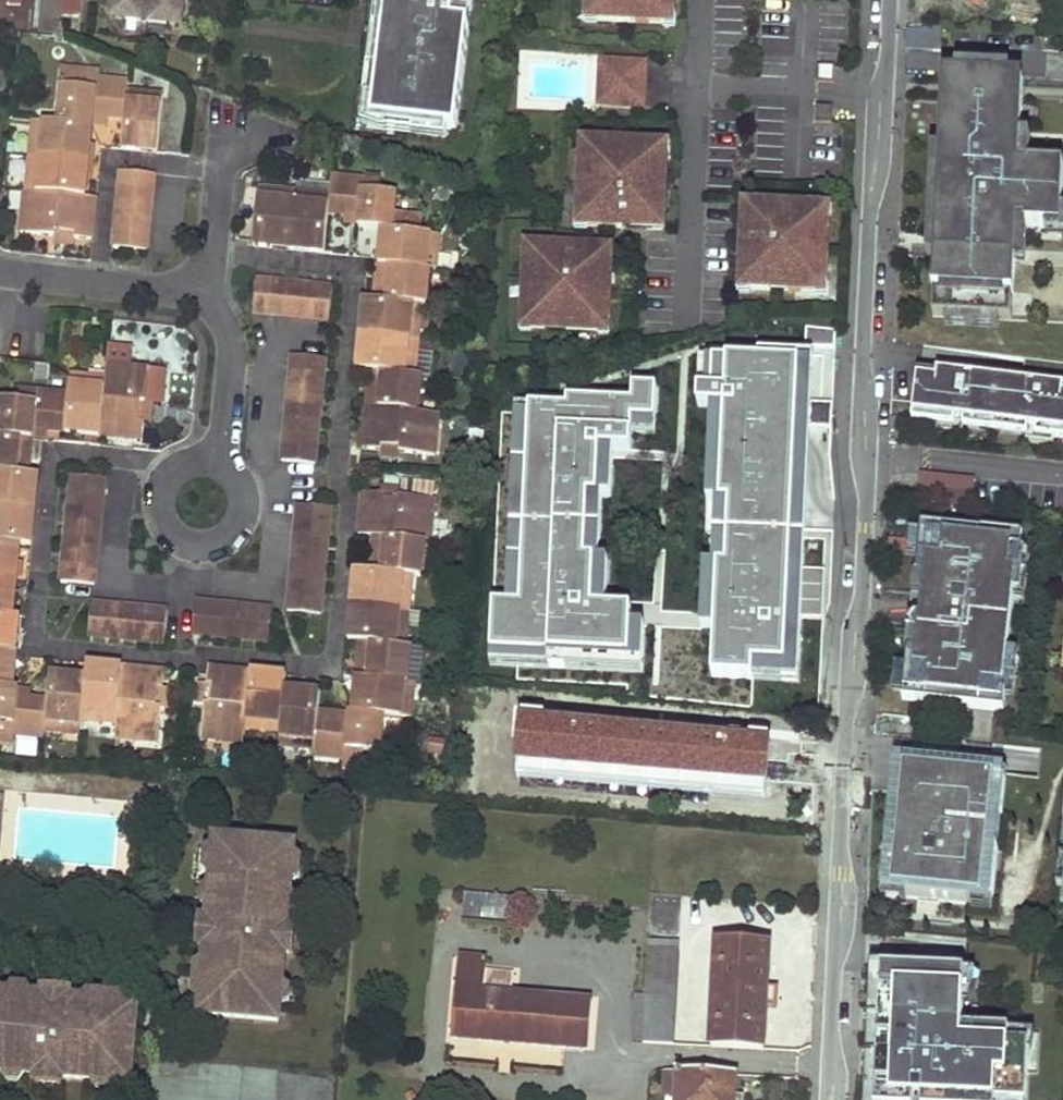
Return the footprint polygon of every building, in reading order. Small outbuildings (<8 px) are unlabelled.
[(24,0),(4,0),(3,20),(23,21),(24,0)] [(80,19),(82,0),(66,0),(64,18),(80,19)] [(183,13),(185,0),(119,0),(119,5),(130,7),(129,21),(129,22),(170,27),(170,26),(172,12),(183,13)] [(370,118),(455,129),(467,22),(450,20),(452,7),(469,9),(470,0),(387,0),(370,118)] [(592,14),(599,14),(598,21),(666,25),(666,17),(673,18),(674,0),(593,0),(592,14)] [(130,7),(119,5),(117,19),(129,21),(130,7)] [(182,27),(183,13),(172,12),(170,26),(182,27)] [(592,14),(587,14),(587,25),(599,26),(598,21),(599,14),(592,14)] [(673,18),(666,17),(666,25),(665,29),(677,30),(678,18),(673,18)] [(909,60),(942,60),(941,30),(908,31),(909,60)] [(646,64),(603,62),(601,106),(644,107),(646,64)] [(836,67),(819,66),(819,83),(835,84),(836,67)] [(92,82),(93,71),(78,69),(77,77),(75,81),(92,82)] [(18,196),(14,234),(54,237),(55,230),(70,231),(70,238),(84,239),(87,201),(77,201),(78,184),(82,184),(83,174),(84,162),(73,161),(76,132),(87,132),(88,123),(90,113),(107,115),(108,104),(117,105),(126,106),(123,146),(133,147),(144,148),(145,135),(160,137),(163,106),(147,105),(149,90),(126,87),(127,74),(93,71),(92,82),(75,81),(77,77),(59,76),(56,109),(32,106),(30,127),(42,129),(40,159),(28,158),(25,180),(30,180),(28,197),(18,196)] [(1020,75),(940,72),(937,151),(928,152),(924,221),(932,222),(929,315),(943,315),(942,327),(999,329),(999,317),(1008,318),(1013,225),(1059,226),(1060,212),(1061,169),(1015,167),(1020,75)] [(147,105),(163,106),(165,92),(149,90),(147,105)] [(42,129),(30,127),(28,158),(40,159),(42,129)] [(73,161),(84,162),(87,132),(76,132),(73,161)] [(145,135),(144,148),(159,150),(160,137),(145,135)] [(585,152),(593,152),(593,145),(593,141),(581,140),(581,152),(585,152)] [(660,149),(660,156),(667,156),(671,156),(672,144),(660,144),(660,149)] [(589,220),(589,227),(623,228),(624,225),(627,228),(632,229),(654,230),(655,221),(664,221),(667,156),(660,156),(660,149),(593,145),(593,152),(585,152),(582,219),(589,220)] [(115,169),(107,250),(140,254),(148,172),(115,169)] [(311,246),(320,247),(323,214),(340,214),(355,215),(355,226),(380,229),(379,239),(378,247),(390,248),(387,278),(376,278),(375,288),(374,296),(361,296),(360,308),(359,318),(370,320),(367,349),(356,349),(355,359),(354,368),(366,370),(379,371),(378,386),(364,385),(363,409),(376,410),(374,426),(361,426),(360,443),(380,445),(381,440),(407,442),(408,446),(434,448),(437,407),(426,405),(428,376),(415,374),(416,353),(404,351),(406,322),(419,323),(420,300),(432,300),(433,265),(426,264),(428,251),(439,252),(441,234),(391,229),(392,190),(385,189),(385,176),(327,171),(326,179),(325,190),(291,187),(257,184),(252,241),(261,242),(270,243),(270,232),(301,236),(301,245),(311,246)] [(326,179),(293,176),(291,187),(325,190),(326,179)] [(30,180),(25,180),(20,179),(18,196),(28,197),(30,180)] [(77,201),(87,201),(89,185),(82,184),(78,184),(77,201)] [(822,211),(822,219),(829,219),(833,219),(834,208),(822,207),(822,211)] [(747,217),(757,217),(757,209),(748,208),(747,217)] [(757,217),(747,217),(746,240),(747,244),(750,248),(746,248),(744,282),(751,283),(751,290),(818,293),(818,286),(826,286),(829,219),(822,219),(822,211),(757,209),(757,217)] [(355,226),(355,215),(340,214),(339,225),(345,226),(355,226)] [(582,219),(578,219),(577,230),(589,231),(589,227),(589,220),(582,219)] [(664,221),(655,221),(654,230),(663,230),(664,221)] [(55,230),(54,237),(54,244),(69,245),(70,238),(70,231),(55,230)] [(270,232),(270,243),(301,245),(301,236),(270,232)] [(529,253),(536,254),(537,246),(537,242),(525,241),(525,253),(529,253)] [(533,321),(533,328),(600,331),(600,324),(607,324),(610,259),(602,259),(602,249),(585,249),(578,245),(570,248),(537,246),(536,254),(529,253),(526,320),(533,321)] [(390,248),(378,247),(376,278),(387,278),(390,248)] [(602,249),(602,259),(610,259),(611,250),(602,249)] [(426,264),(433,265),(438,266),(439,252),(428,251),(426,264)] [(260,311),(264,279),(249,277),(245,309),(260,311)] [(264,279),(260,311),(329,316),(330,284),(264,279)] [(751,290),(751,283),(744,282),(740,282),(739,293),(751,294),(751,290)] [(826,286),(818,286),(818,293),(818,297),(830,298),(830,286),(826,286)] [(370,320),(359,318),(356,349),(367,349),(370,320)] [(526,320),(522,320),(521,332),(532,332),(533,328),(533,321),(526,320)] [(404,351),(416,353),(419,323),(406,322),(404,351)] [(600,331),(600,335),(611,336),(612,325),(607,324),(600,324),(600,331)] [(127,351),(125,365),(148,368),(150,353),(127,351)] [(294,352),(283,456),(314,459),(326,356),(294,352)] [(805,692),(817,363),(714,359),(703,662),(712,662),(711,689),(805,692)] [(48,739),(49,728),(89,730),(89,716),(121,720),(120,731),(159,734),(162,705),(157,703),(159,685),(164,685),(165,668),(141,665),(141,674),(123,671),(123,663),(114,663),(104,662),(103,670),(89,669),(89,679),(78,678),(78,667),(67,667),(55,666),(51,700),(42,699),(34,698),(22,697),(24,683),(21,682),(23,662),(12,663),(13,649),(14,634),(25,635),(27,617),(23,616),(24,596),(12,595),(15,567),(27,568),(29,547),(43,548),(44,540),(44,530),(34,529),(37,497),(48,498),(49,485),(50,473),(43,472),(32,471),(34,455),(44,456),(46,440),(47,431),(66,433),(74,434),(104,437),(105,426),(133,428),(132,438),(162,441),(163,427),(155,427),(157,408),(165,408),(168,373),(169,369),(148,368),(125,365),(124,380),(122,391),(106,389),(107,379),(85,377),(84,393),(46,391),(45,402),(29,401),(15,400),(10,435),(0,435),(0,735),(48,739)] [(365,379),(364,385),(378,386),(379,371),(366,370),(365,379)] [(923,371),(917,420),(950,424),(949,430),(968,432),(969,426),(1029,434),(1029,439),(1048,441),(1049,436),(1062,437),(1062,386),(943,372),(943,374),(923,371)] [(168,373),(165,408),(170,409),(181,409),(184,374),(168,373)] [(122,391),(124,380),(107,379),(106,389),(122,391)] [(45,402),(46,391),(30,388),(29,401),(45,402)] [(519,391),(497,391),(497,412),(519,413),(519,391)] [(155,427),(163,427),(169,428),(170,409),(165,408),(157,408),(155,427)] [(362,418),(361,426),(374,426),(376,410),(363,409),(362,418)] [(105,426),(104,437),(118,437),(132,438),(133,428),(105,426)] [(47,431),(46,440),(65,443),(66,433),(47,431)] [(381,440),(380,445),(381,453),(407,455),(408,446),(407,442),(381,440)] [(32,471),(43,472),(44,456),(34,455),(32,471)] [(976,479),(920,474),(918,501),(973,506),(976,479)] [(80,475),(67,585),(99,588),(110,477),(80,475)] [(412,483),(391,481),(391,487),(391,493),(411,495),(411,487),(412,483)] [(366,653),(380,653),(377,684),(365,683),(364,701),(363,710),(349,709),(336,708),(329,707),(329,692),(320,691),(311,691),(310,701),(293,698),(294,689),(296,674),(284,672),(272,671),(272,681),(240,679),(241,668),(214,666),(212,680),(217,681),(216,701),(211,702),(207,735),(250,739),(251,724),(290,727),(289,742),(322,744),(324,748),(379,752),(380,741),(397,740),(401,706),(427,707),(429,690),(418,690),(419,674),(422,675),(424,638),(413,638),(416,617),(416,614),(405,613),(408,585),(418,586),(420,566),(429,566),(432,530),(438,530),(440,491),(411,487),(411,495),(391,493),(391,487),(374,485),(371,511),(386,512),(385,526),(383,548),(395,548),(395,563),(382,561),(366,561),(364,582),(374,583),(371,611),(362,610),(358,633),(369,633),(366,653)] [(34,529),(44,530),(48,498),(37,497),(34,529)] [(342,511),(309,510),(307,526),(341,527),(342,511)] [(386,512),(371,511),(370,526),(385,526),(386,512)] [(307,526),(298,610),(334,615),(341,527),(307,526)] [(983,535),(922,528),(922,536),(911,535),(909,560),(919,561),(917,579),(915,578),(908,654),(911,654),(909,671),(899,670),(897,695),(907,696),(906,705),(1008,714),(1009,699),(1017,700),(1021,657),(1010,656),(1015,599),(1027,601),(1031,553),(1022,552),(1024,537),(983,533),(983,535)] [(395,548),(383,548),(382,561),(395,563),(395,548)] [(12,595),(24,596),(26,583),(27,568),(15,567),(12,595)] [(374,583),(364,582),(362,610),(371,611),(374,583)] [(405,613),(416,614),(417,602),(418,586),(408,585),(405,613)] [(169,638),(172,608),(97,600),(93,632),(169,638)] [(201,601),(198,635),(279,642),(280,609),(201,601)] [(425,618),(426,603),(417,602),(416,614),(416,617),(425,618)] [(13,649),(24,649),(25,642),(25,635),(14,634),(13,649)] [(12,663),(23,662),(24,649),(13,649),(12,663)] [(380,653),(366,653),(365,683),(377,684),(380,653)] [(103,670),(104,662),(91,660),(89,669),(103,670)] [(141,674),(141,665),(123,663),(123,671),(141,674)] [(89,679),(89,669),(78,667),(78,678),(89,679)] [(272,671),(241,668),(240,679),(272,681),(272,671)] [(418,690),(429,690),(430,676),(422,675),(419,674),(418,690)] [(204,691),(203,701),(211,702),(216,701),(217,681),(212,680),(205,680),(204,691)] [(22,697),(34,698),(35,684),(24,683),(22,697)] [(157,703),(162,705),(170,704),(170,695),(171,685),(164,685),(159,685),(157,703)] [(311,691),(294,689),(293,698),(310,701),(311,691)] [(363,710),(364,701),(350,700),(349,709),(363,710)] [(622,743),(624,718),(554,712),(552,737),(622,743)] [(919,774),(895,772),(883,892),(913,895),(913,901),(977,908),(978,902),(994,903),(1006,783),(983,780),(984,774),(920,767),(919,774)] [(288,928),(295,847),(218,840),(211,922),(209,947),(203,1015),(280,1022),(286,954),(288,928)] [(521,924),(523,902),(468,896),(466,919),(521,924)] [(714,1046),(766,1049),(772,919),(721,915),(714,1046)] [(211,922),(202,921),(200,947),(209,947),(211,922)] [(297,929),(288,928),(286,954),(295,954),(297,929)] [(651,945),(648,993),(679,996),(682,948),(651,945)] [(461,971),(491,974),(492,966),(461,963),(461,971)] [(882,969),(877,1099),(1028,1099),(1031,1033),(964,1031),(967,973),(882,969)] [(527,995),(489,993),(491,974),(461,971),(455,1017),(446,1017),(445,1036),(617,1051),(619,1003),(583,999),(584,988),(528,983),(527,995)] [(46,989),(45,999),(71,1001),(72,992),(46,989)] [(675,1044),(679,996),(648,993),(644,1041),(675,1044)] [(0,995),(0,1072),(38,1075),(64,1078),(131,1084),(138,1007),(71,1001),(45,999),(0,995)] [(680,1071),(666,1069),(665,1095),(679,1096),(680,1071)] [(738,1074),(680,1071),(679,1096),(678,1099),(737,1099),(738,1074)] [(64,1078),(38,1075),(38,1085),(63,1087),(64,1078)]
